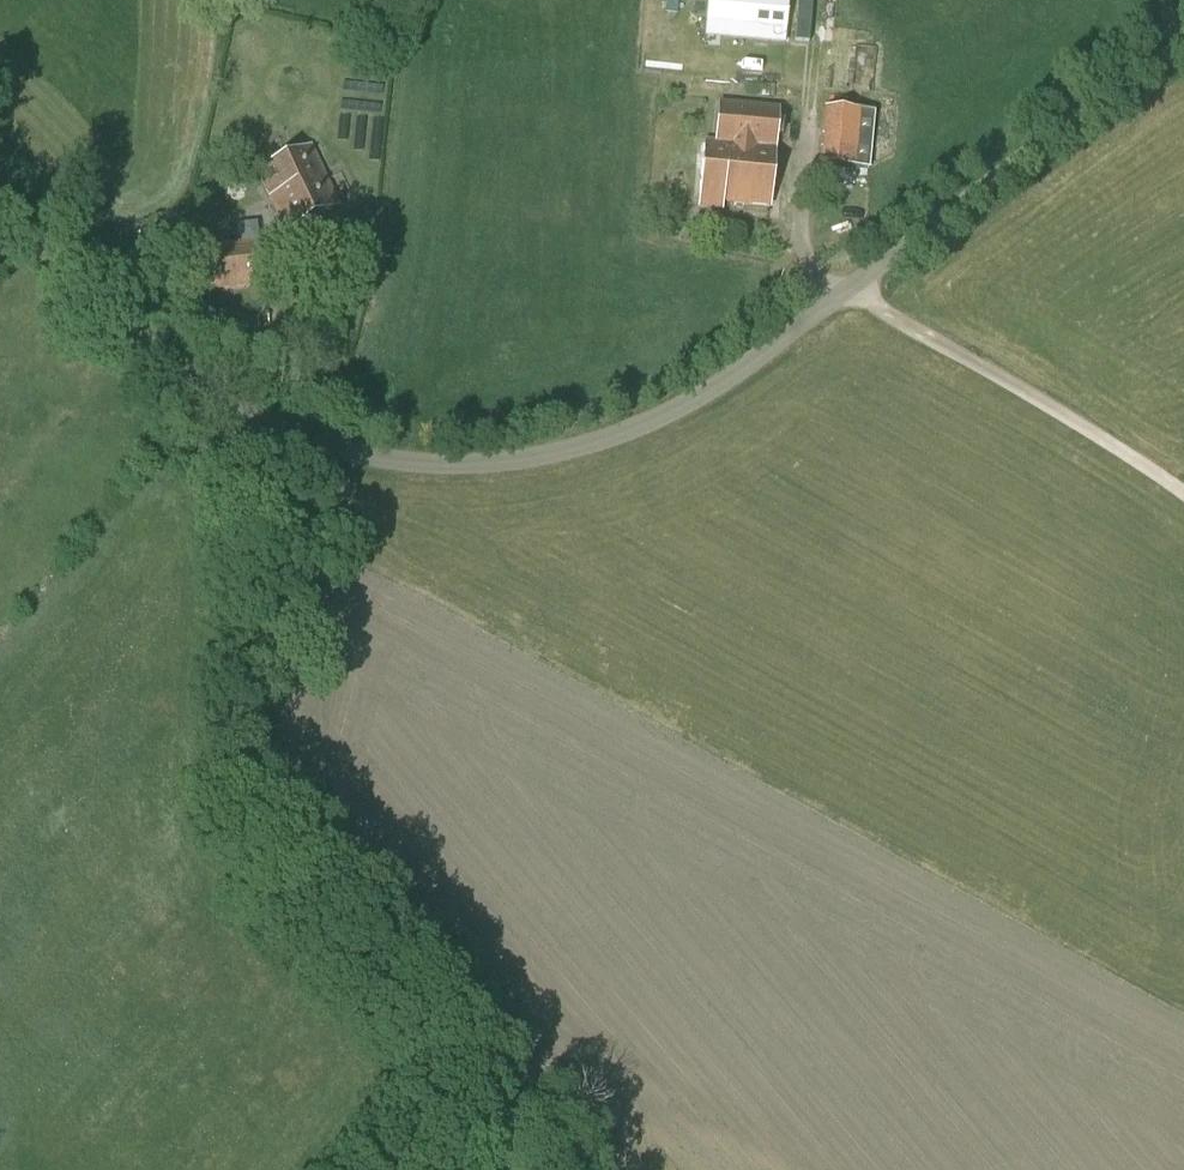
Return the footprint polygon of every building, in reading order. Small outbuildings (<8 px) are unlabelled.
[(703,36),(785,44),(789,0),(707,0),(703,36)] [(793,39),(814,40),(814,0),(794,0),(793,39)] [(716,106),(714,145),(704,144),(701,201),(771,206),(776,109),(716,106)] [(824,108),(819,165),(870,170),(874,112),(824,108)] [(260,172),(287,229),(337,206),(310,148),(260,172)] [(259,238),(213,243),(217,292),(265,286),(259,238)]
